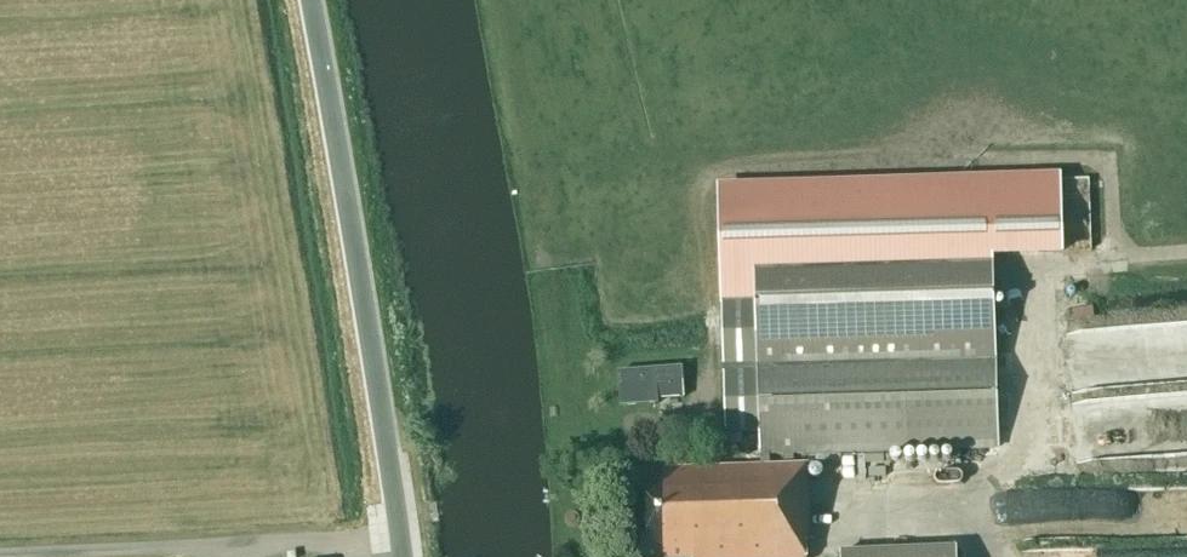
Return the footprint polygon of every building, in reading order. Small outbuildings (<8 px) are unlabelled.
[(975,183),(716,192),(721,295),(725,422),(759,421),(760,454),(761,454),(761,465),(630,470),(630,476),(629,476),(632,556),(806,556),(806,538),(809,538),(807,477),(812,477),(811,470),(807,470),(807,464),(769,465),(769,454),(998,447),(990,254),(1092,251),(1088,179),(975,183)] [(619,406),(658,403),(658,399),(684,397),(682,366),(617,371),(619,406)] [(1173,425),(1186,425),(1186,388),(1112,388),(1112,427),(1173,427),(1173,425)]
